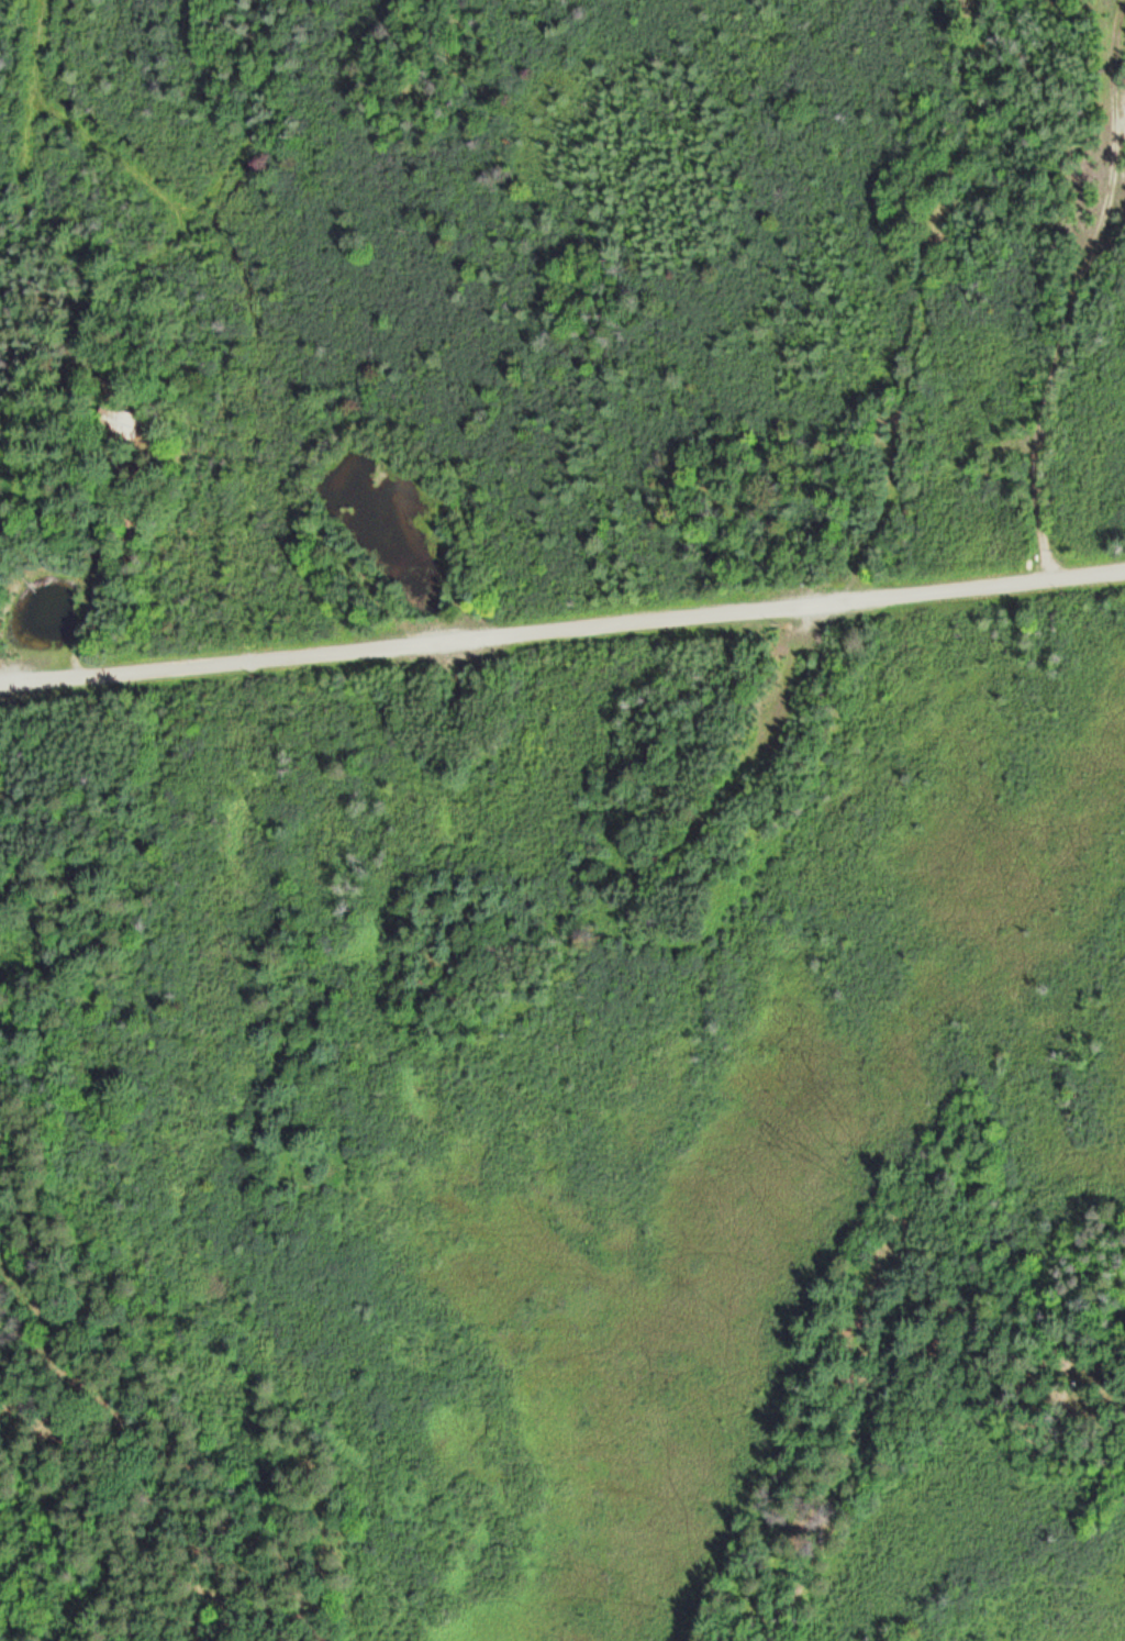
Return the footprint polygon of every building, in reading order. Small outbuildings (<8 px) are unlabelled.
[(135,439),(142,414),(103,403),(96,427),(135,439)]
